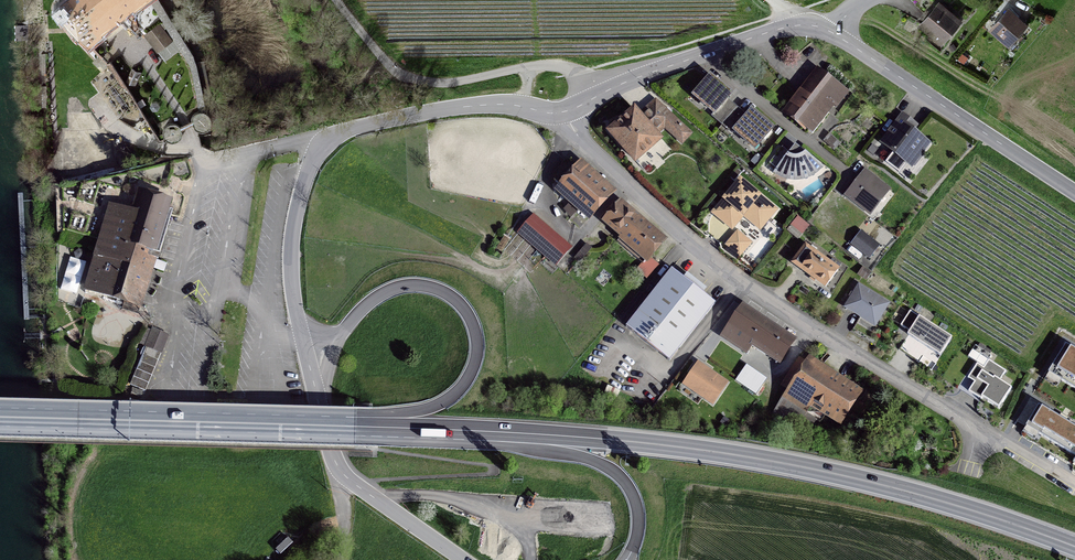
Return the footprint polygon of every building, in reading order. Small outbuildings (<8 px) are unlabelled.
[(58,8),(79,35),(90,45),(107,63),(123,88),(127,90),(129,89),(110,61),(104,56),(90,41),(133,6),(134,8),(145,0),(68,0),(58,8)] [(206,112),(194,55),(161,0),(150,0),(191,68),(199,111),(194,114),(192,117),(192,121),(181,127),(175,123),(169,124),(164,128),(163,133),(156,136),(160,141),(165,139),(170,142),(175,142),(178,141),(181,137),(182,134),(182,129),(193,125),(196,131),(201,132),(206,131),(210,127),(212,121),(210,116),(206,112)] [(934,31),(943,40),(959,21),(939,4),(921,25),(931,34),(934,31)] [(1009,44),(1025,26),(1008,11),(991,29),(1009,44)] [(159,50),(172,40),(160,24),(147,34),(159,50)] [(820,71),(786,114),(812,133),(834,106),(839,110),(851,95),(820,71)] [(722,125),(737,107),(727,98),(730,94),(710,77),(694,96),(714,113),(711,116),(722,125)] [(660,139),(653,132),(665,122),(679,135),(677,137),(682,142),(690,133),(658,104),(641,118),(634,110),(610,131),(635,160),(660,139)] [(747,116),(737,107),(722,125),(732,134),(735,131),(755,148),(772,128),(752,111),(747,116)] [(894,130),(883,144),(894,152),(886,162),(899,172),(914,154),(922,152),(928,144),(912,131),(915,126),(902,116),(892,129),(894,130)] [(834,149),(839,144),(830,135),(825,141),(834,149)] [(810,176),(816,172),(822,166),(795,145),(789,153),(782,147),(769,163),(776,169),(774,172),(781,176),(788,178),(795,179),(803,178),(810,176)] [(574,197),(593,214),(609,196),(571,160),(565,161),(554,174),(554,179),(561,186),(557,191),(569,202),(574,197)] [(878,197),(881,199),(889,190),(865,171),(846,195),(867,211),(878,197)] [(775,210),(740,180),(728,195),(733,198),(730,202),(728,201),(716,215),(732,228),(745,212),(750,216),(748,219),(760,228),(775,210)] [(120,209),(110,206),(86,289),(135,304),(138,296),(142,297),(146,284),(142,283),(150,257),(158,259),(163,241),(157,239),(168,201),(141,193),(135,213),(125,211),(126,208),(121,206),(120,209)] [(613,206),(603,218),(648,257),(663,240),(622,205),(618,211),(613,206)] [(556,265),(570,248),(533,216),(519,232),(556,265)] [(799,218),(795,223),(803,230),(807,225),(799,218)] [(728,246),(743,258),(754,245),(740,232),(728,246)] [(853,243),(870,257),(878,246),(861,233),(853,243)] [(793,263),(826,286),(838,270),(806,246),(793,263)] [(61,288),(78,293),(88,258),(71,253),(61,288)] [(656,266),(649,260),(641,271),(648,276),(656,266)] [(626,327),(669,361),(715,302),(672,268),(626,327)] [(863,314),(876,322),(888,303),(859,286),(846,308),(862,317),(863,314)] [(722,337),(745,352),(751,345),(761,352),(764,348),(781,359),(793,341),(743,307),(722,337)] [(910,331),(908,335),(940,356),(952,338),(910,311),(901,325),(910,331)] [(169,336),(152,329),(130,384),(145,391),(169,336)] [(698,354),(712,364),(721,350),(708,341),(698,354)] [(1048,372),(1074,389),(1074,350),(1066,344),(1048,372)] [(858,395),(800,358),(782,386),(790,391),(776,413),(807,433),(816,419),(806,412),(814,401),(842,419),(858,395)] [(982,397),(999,408),(1012,388),(1000,380),(1006,371),(988,360),(984,367),(977,363),(968,378),(974,382),(968,391),(981,399),(982,397)] [(726,383),(698,364),(685,384),(712,402),(726,383)] [(767,379),(746,364),(735,380),(756,394),(767,379)] [(1039,405),(1026,426),(1074,456),(1074,428),(1039,405)]
